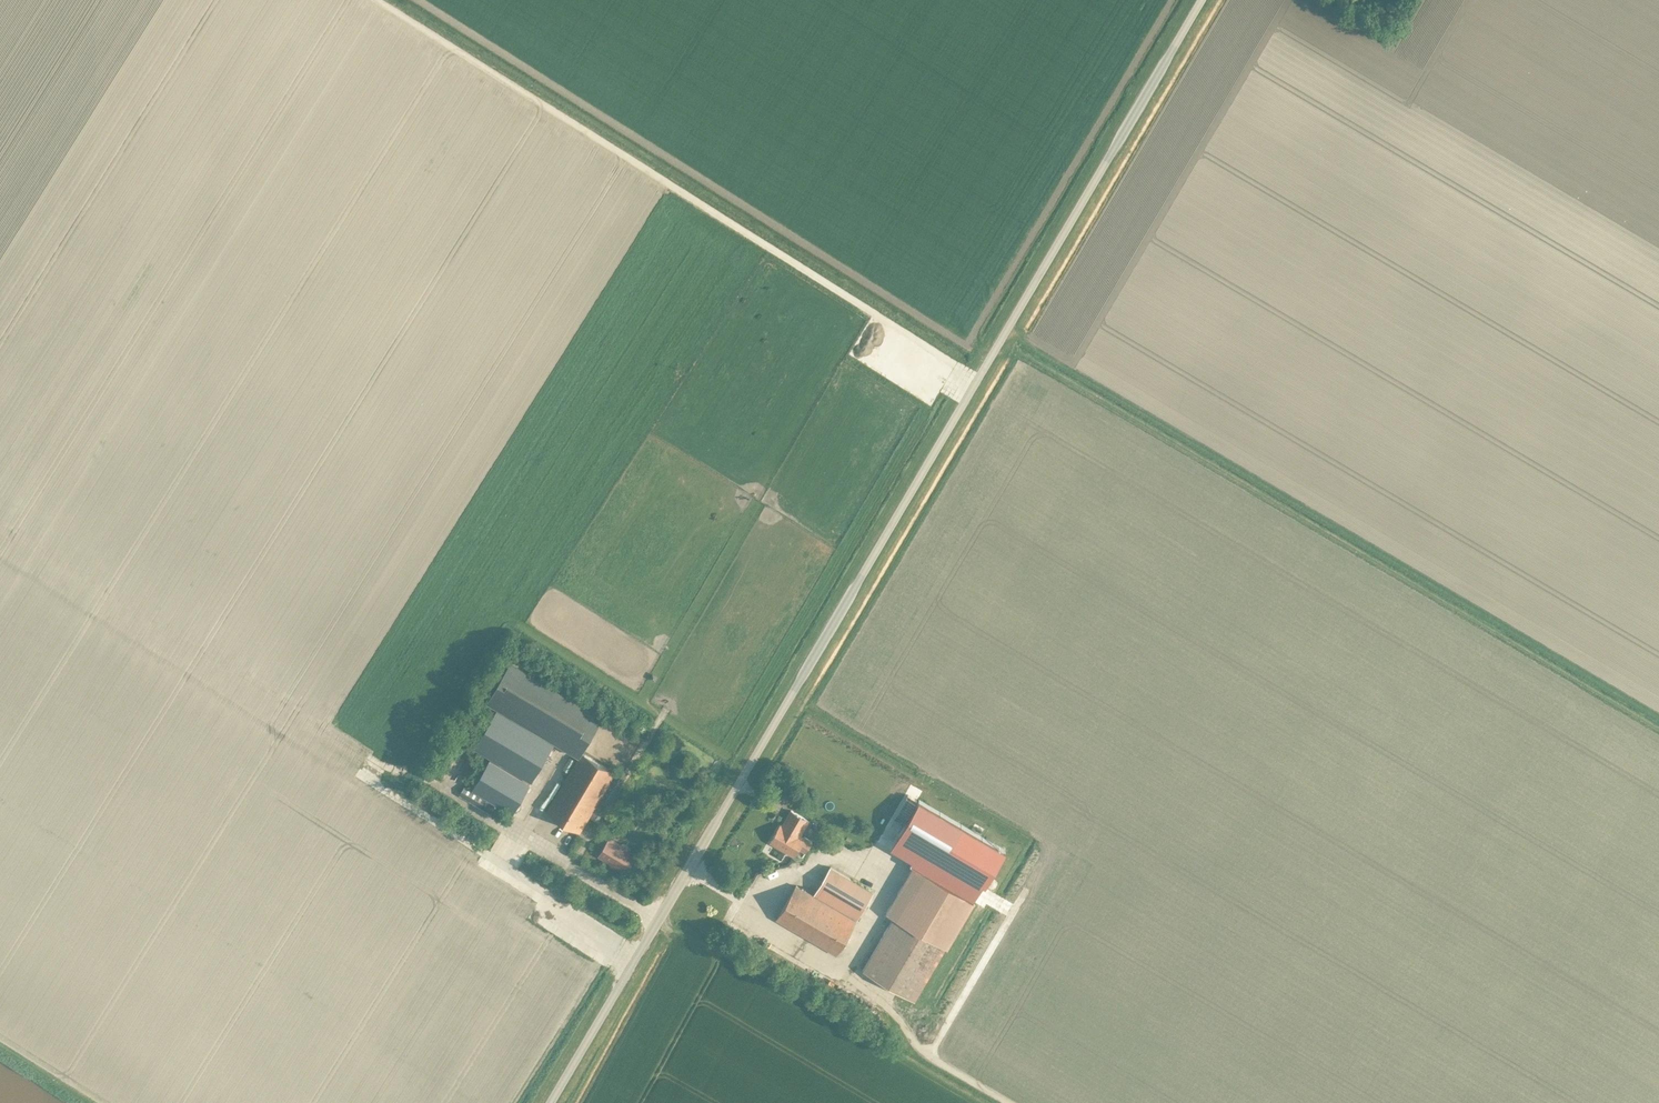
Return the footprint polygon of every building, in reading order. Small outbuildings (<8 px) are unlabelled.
[(580,751),(601,717),(508,662),(485,700),(578,755),(580,751)] [(553,741),(496,707),(473,746),(530,780),(553,741)] [(457,748),(448,760),(453,763),(462,751),(457,748)] [(545,811),(579,831),(597,801),(614,771),(580,751),(578,755),(545,811)] [(512,811),(529,783),(488,759),(471,787),(512,811)] [(449,781),(452,765),(443,763),(440,779),(449,781)] [(614,771),(597,801),(607,806),(624,777),(614,771)] [(501,805),(480,792),(474,802),(495,814),(501,805)] [(918,798),(898,833),(920,846),(912,859),(909,863),(912,865),(972,900),(982,882),(985,884),(1005,850),(1002,848),(918,798)] [(770,841),(793,854),(797,847),(805,851),(811,840),(803,835),(803,837),(799,834),(808,819),(790,809),(781,824),(780,823),(770,841)] [(855,836),(854,844),(862,846),(863,837),(855,836)] [(609,839),(599,855),(625,871),(634,855),(627,850),(629,846),(618,840),(615,843),(609,839)] [(830,865),(813,894),(856,919),(873,890),(830,865)] [(893,916),(862,969),(914,1000),(945,947),(973,900),(972,900),(912,865),(885,911),(893,916)] [(856,919),(813,894),(795,884),(775,918),(835,954),(856,919)]
